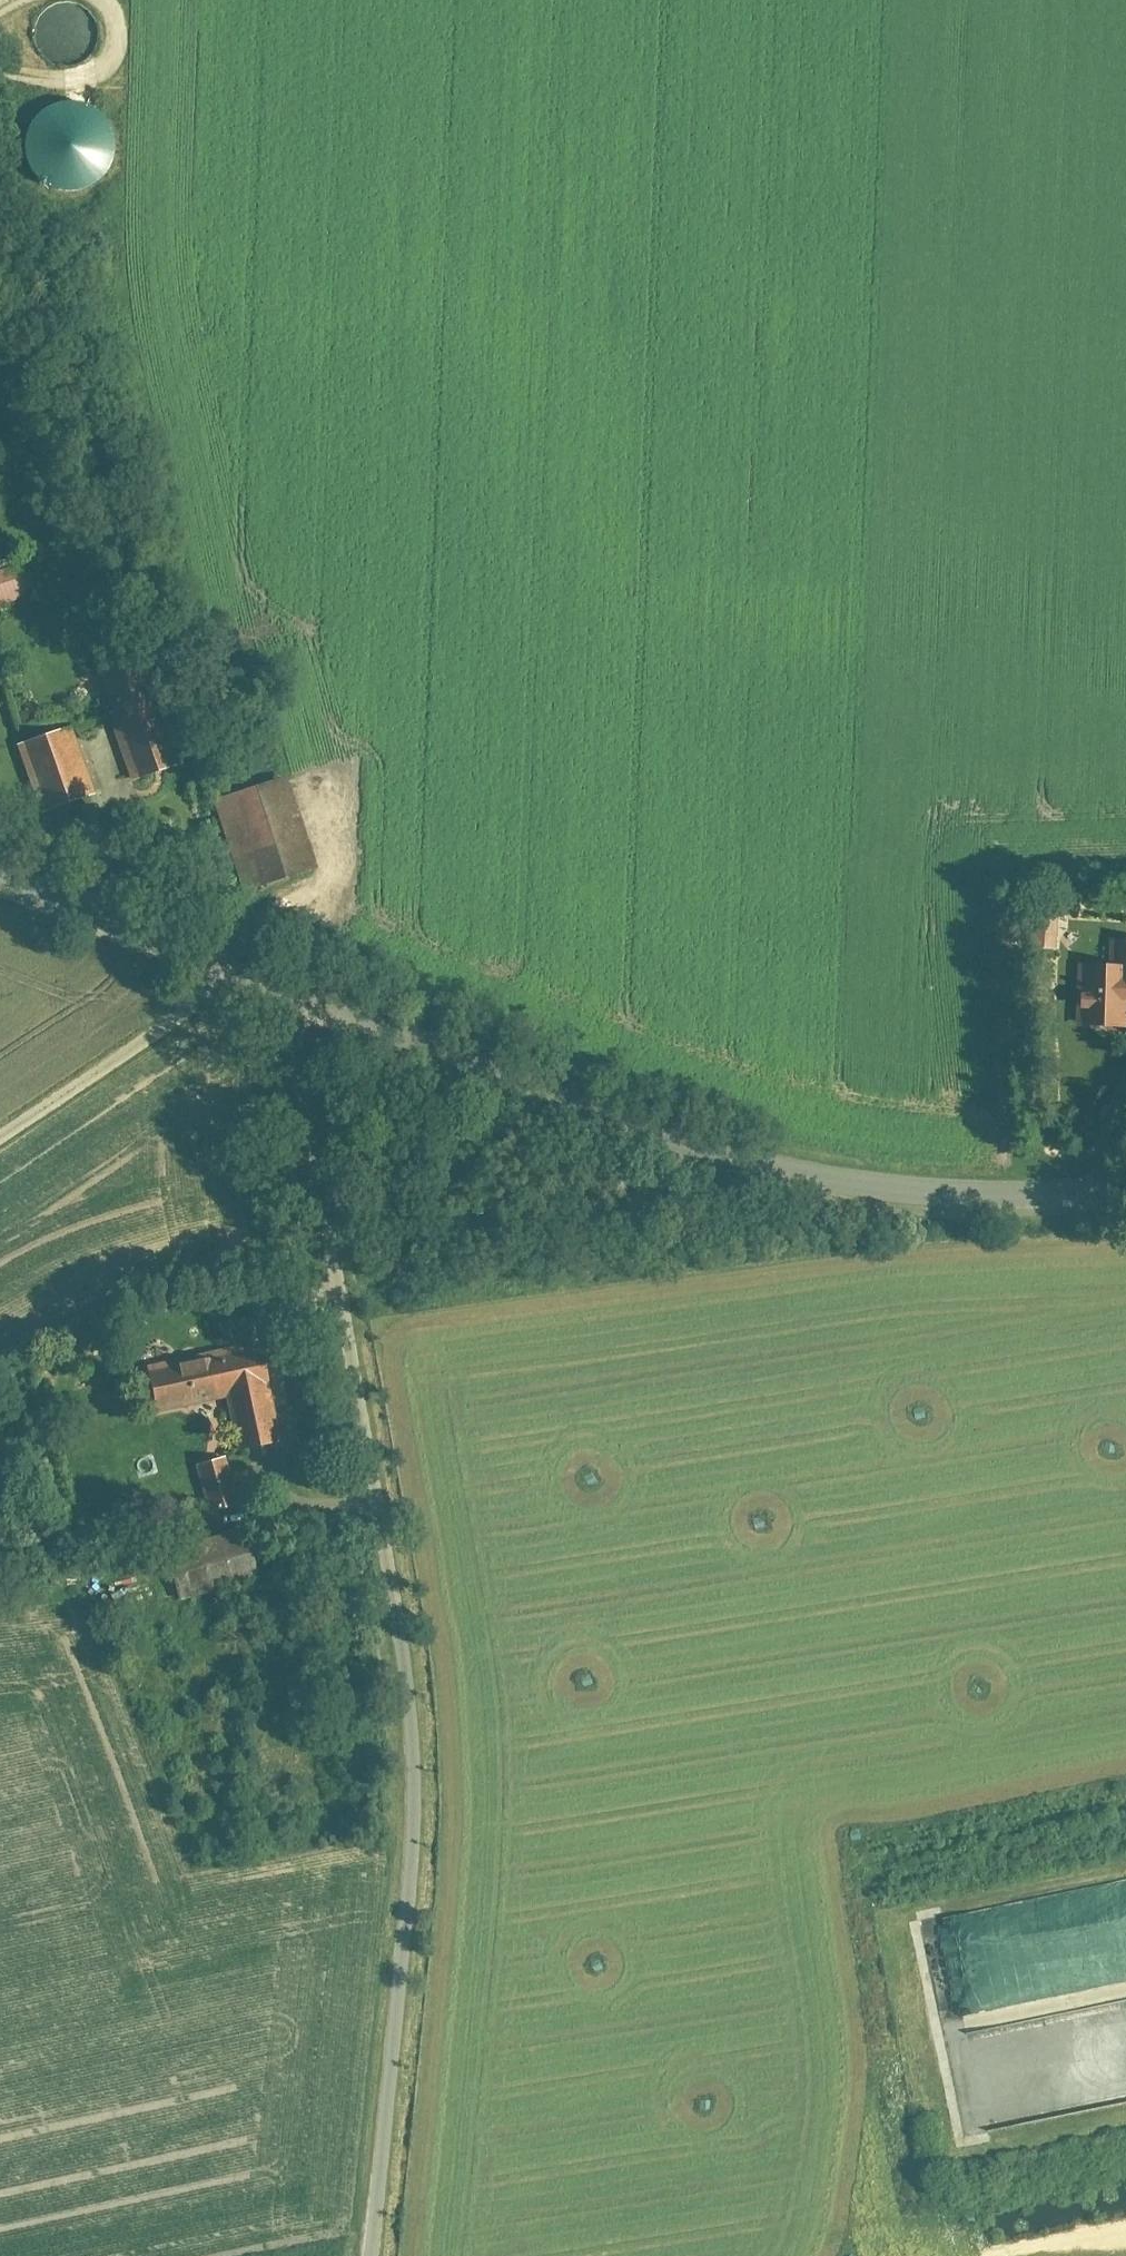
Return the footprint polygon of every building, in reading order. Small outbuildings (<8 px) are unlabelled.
[(27,603),(18,568),(0,573),(0,610),(27,603)] [(94,666),(127,777),(177,762),(144,651),(94,666)] [(14,734),(36,810),(79,797),(56,722),(14,734)] [(282,773),(207,800),(238,887),(313,860),(282,773)] [(1072,1027),(1125,1026),(1125,940),(1110,940),(1110,966),(1071,967),(1072,1027)] [(264,1439),(255,1398),(269,1395),(257,1340),(141,1364),(152,1418),(208,1407),(217,1449),(264,1439)] [(184,1467),(197,1521),(238,1511),(225,1457),(184,1467)] [(170,1556),(183,1600),(258,1578),(245,1533),(170,1556)]
